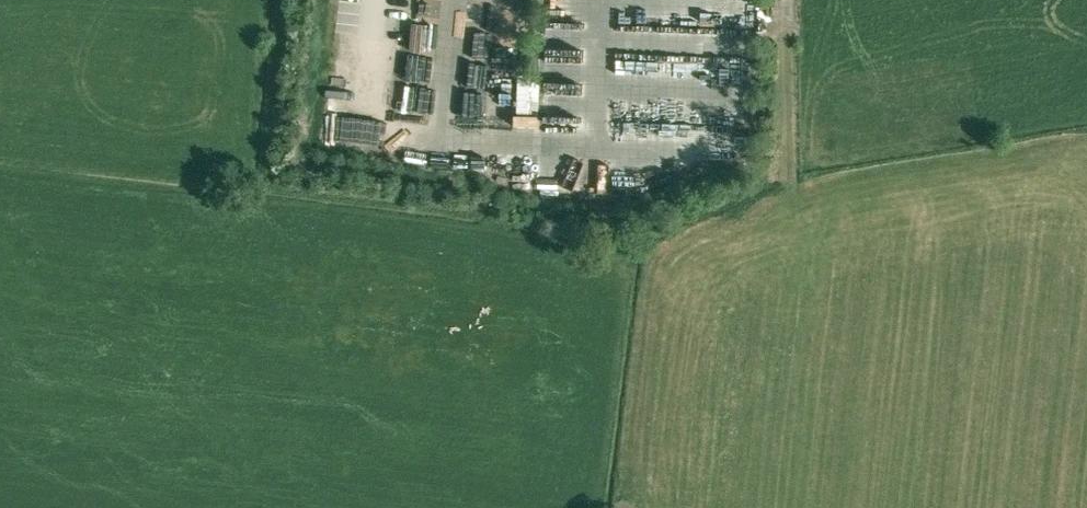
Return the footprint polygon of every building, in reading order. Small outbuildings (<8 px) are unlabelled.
[(407,82),(407,107),(424,107),(424,82),(407,82)] [(426,111),(445,112),(445,100),(426,100),(426,111)]
